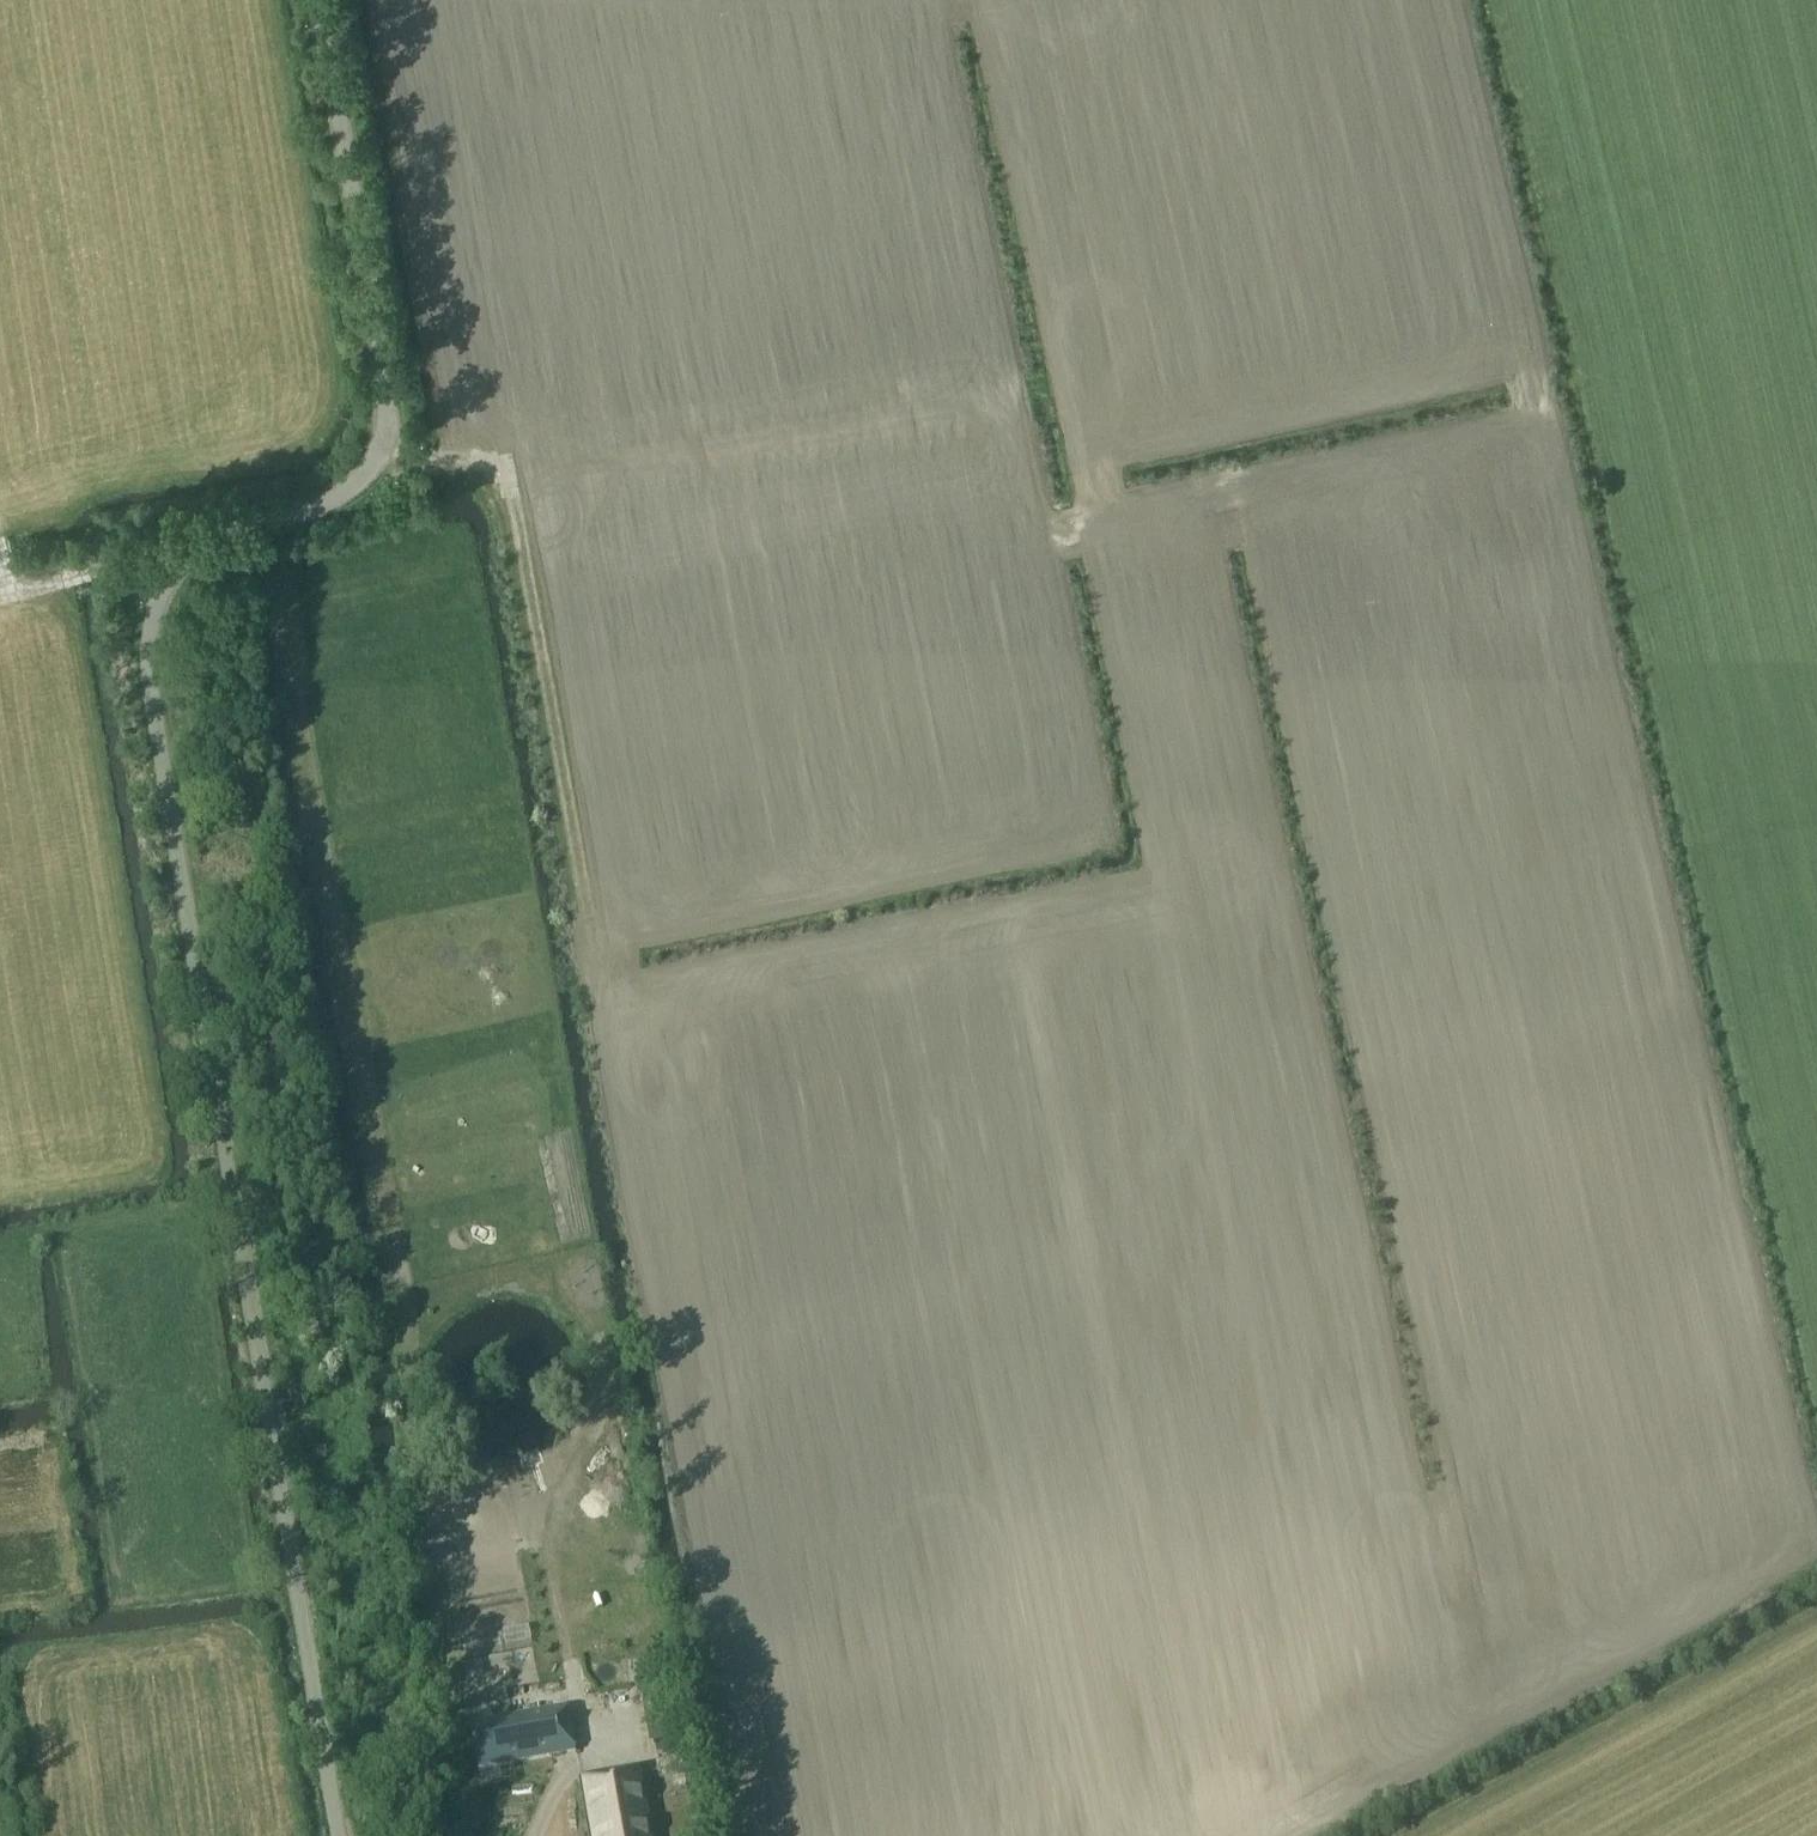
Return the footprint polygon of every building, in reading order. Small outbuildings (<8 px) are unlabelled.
[(640,1625),(641,1634),(650,1637),(655,1632),(654,1623),(646,1620),(640,1625)] [(471,1725),(479,1770),(576,1752),(567,1707),(471,1725)] [(680,1743),(657,1747),(659,1758),(682,1754),(680,1743)] [(644,1770),(580,1781),(590,1835),(656,1835),(644,1770)]
